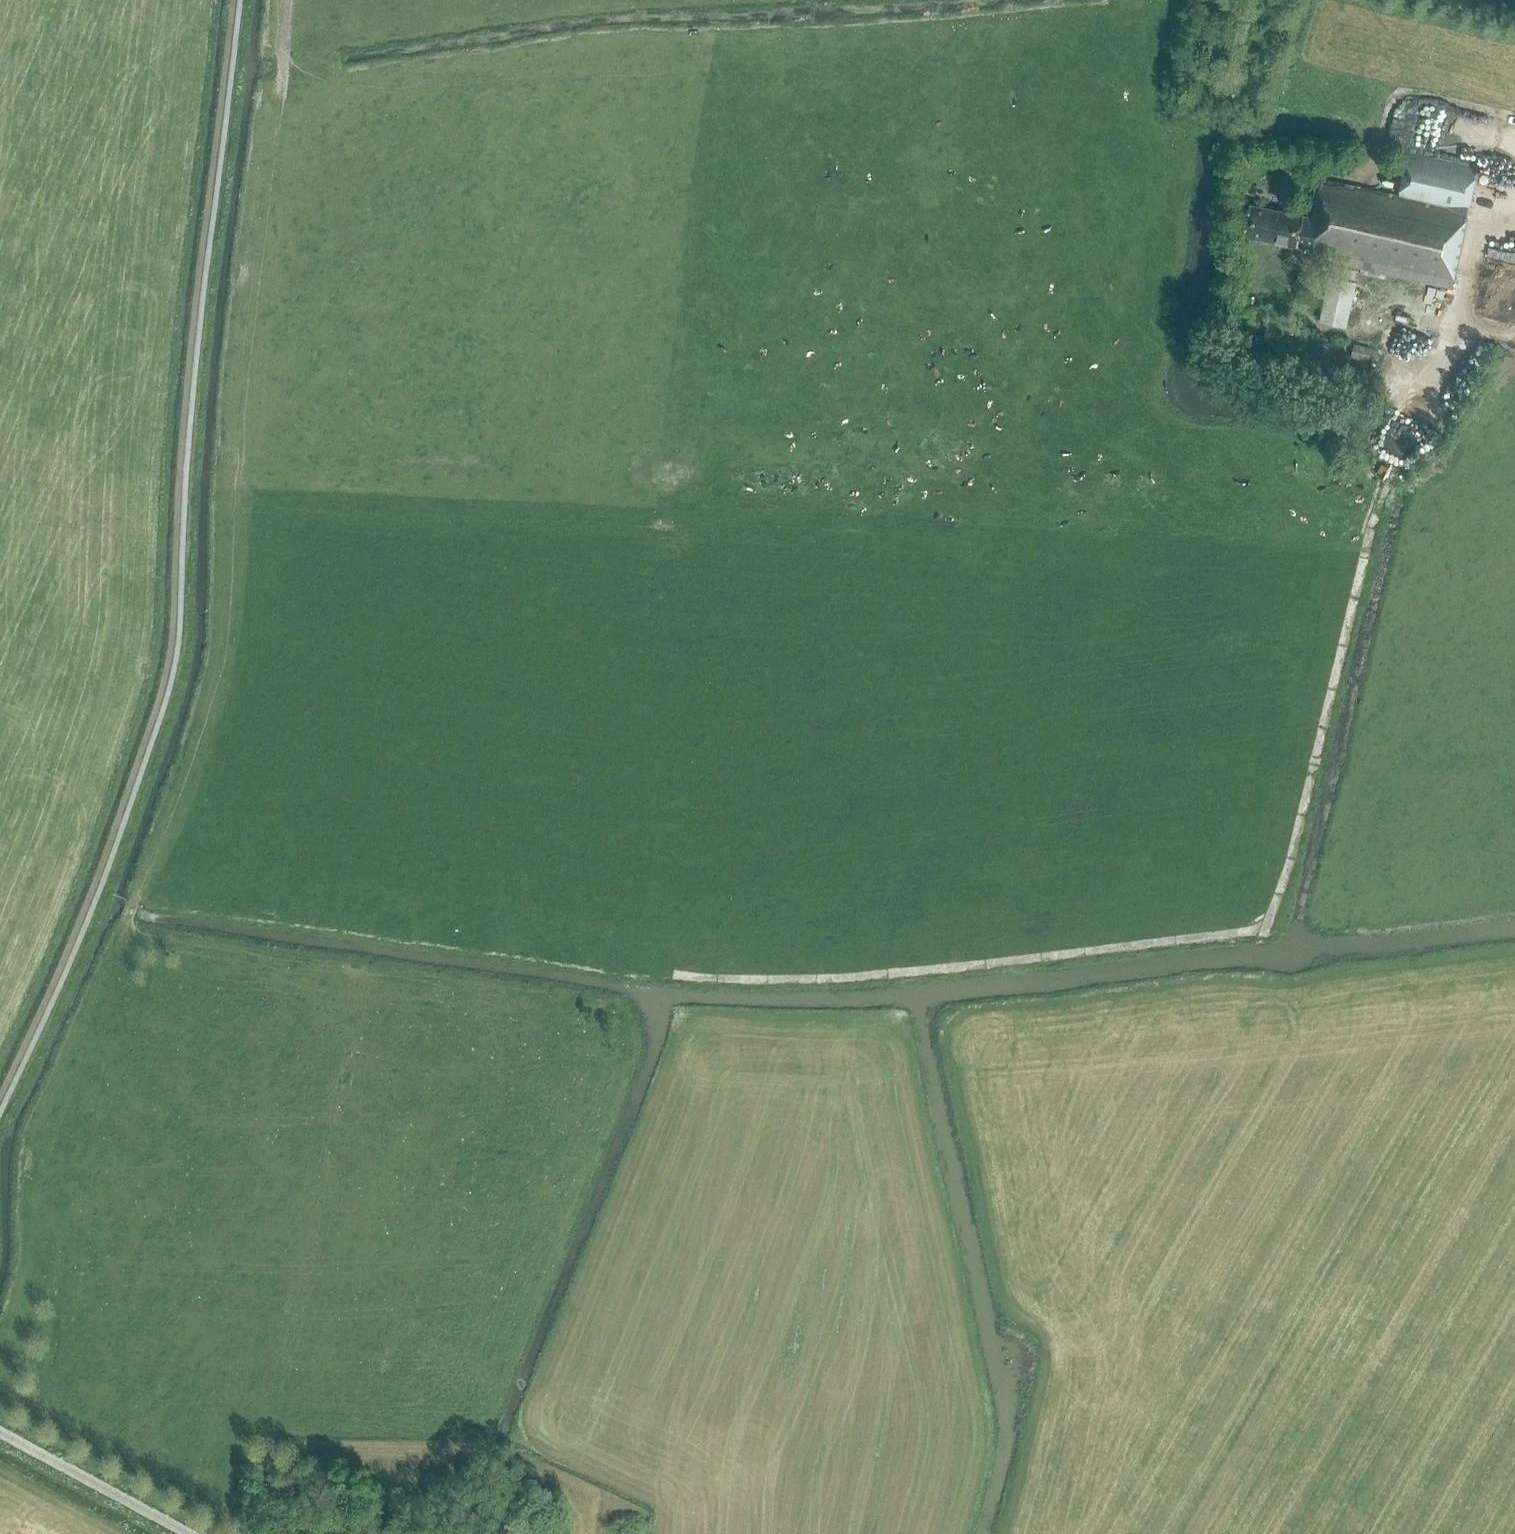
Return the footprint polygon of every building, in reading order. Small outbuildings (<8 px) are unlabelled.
[(1452,289),(1477,169),(1410,155),(1401,197),(1320,179),(1312,219),(1251,205),(1244,236),(1302,248),(1300,262),(1314,265),(1316,258),(1452,289)] [(1320,322),(1342,327),(1348,300),(1360,303),(1364,284),(1330,277),(1320,322)]
